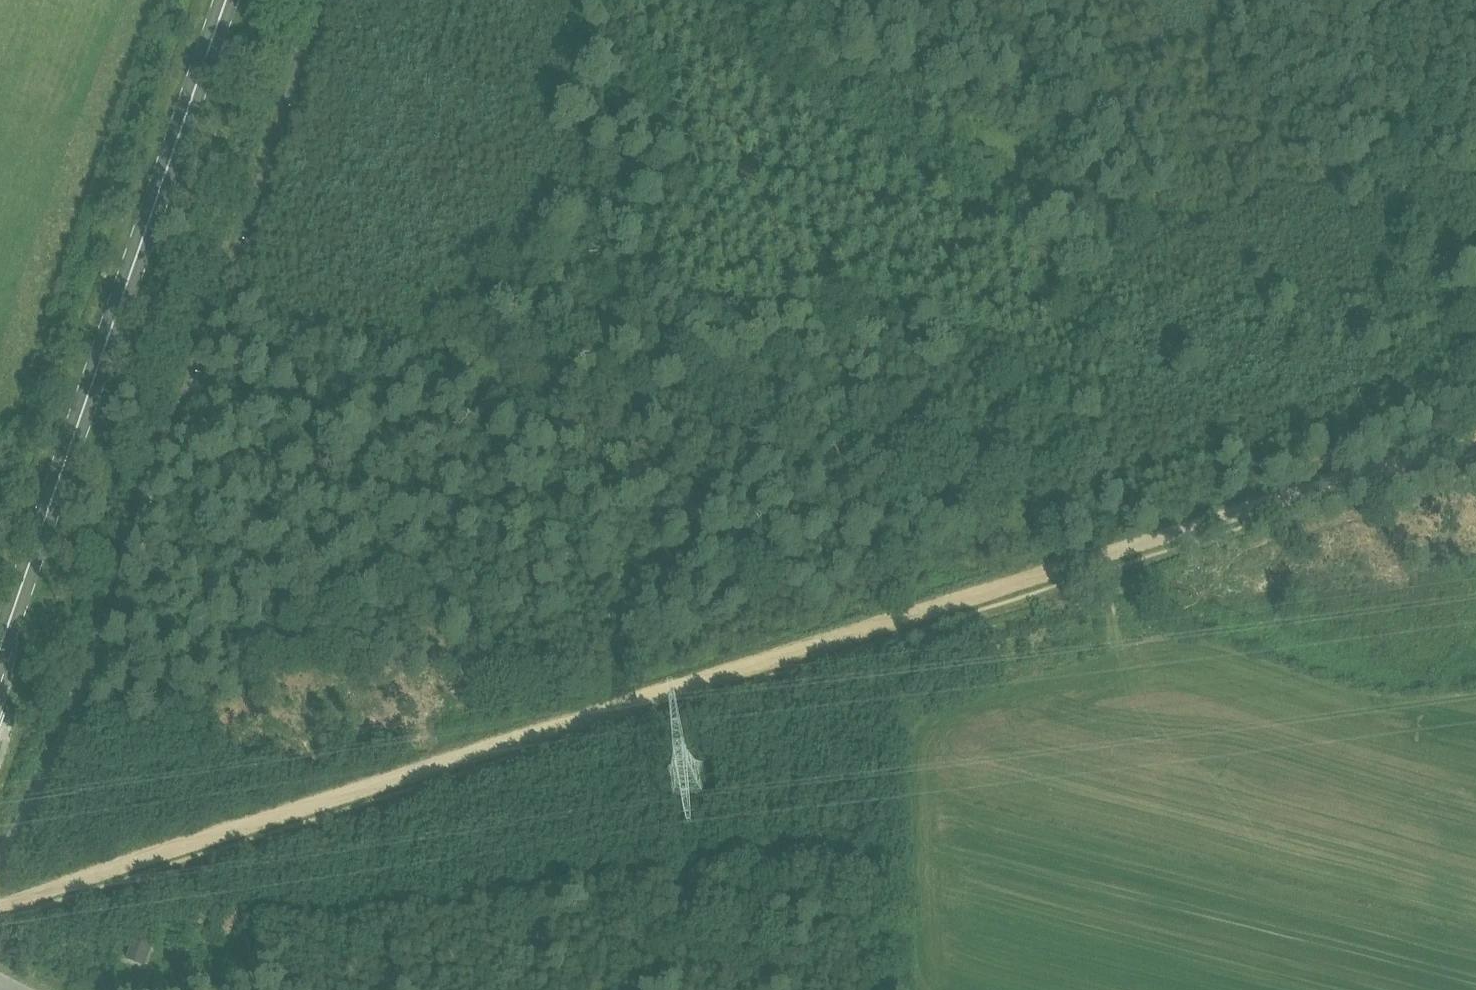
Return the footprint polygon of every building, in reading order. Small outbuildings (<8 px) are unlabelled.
[(144,965),(152,947),(136,940),(129,958),(144,965)]
